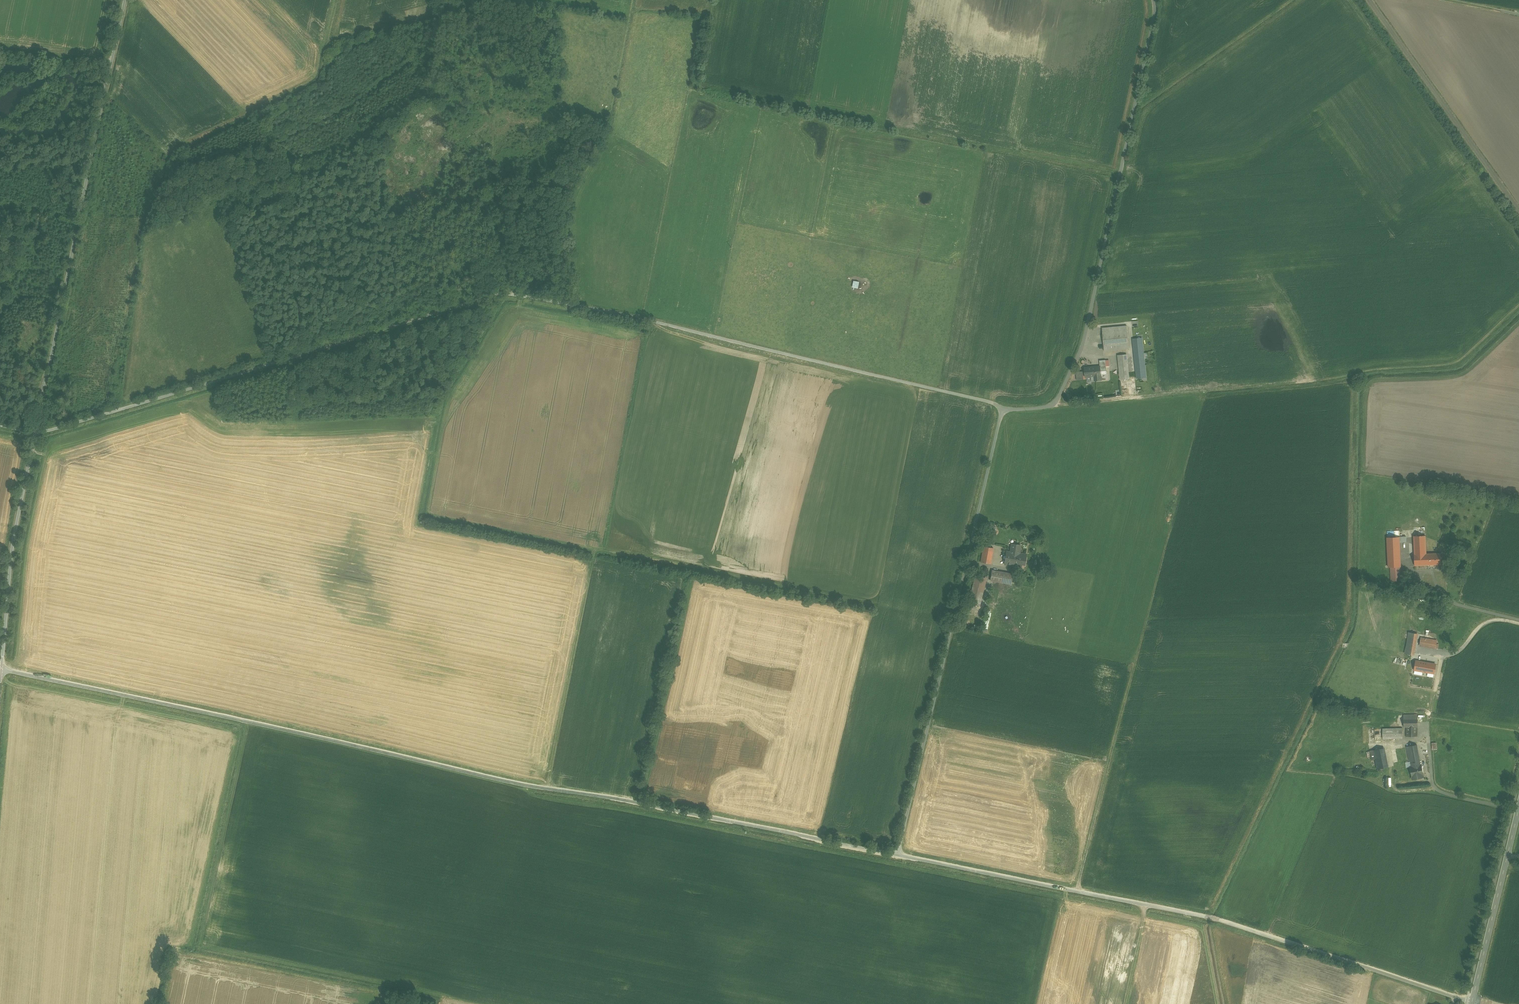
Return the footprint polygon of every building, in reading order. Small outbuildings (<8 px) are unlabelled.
[(1127,326),(1102,328),(1104,345),(1104,352),(1129,349),(1129,343),(1127,326)] [(1142,338),(1133,339),(1137,378),(1146,377),(1142,338)] [(1127,354),(1118,355),(1121,380),(1129,379),(1127,354)] [(1106,360),(1100,360),(1100,366),(1085,368),(1085,377),(1095,376),(1095,381),(1102,380),(1101,371),(1107,371),(1106,360)] [(1426,536),(1414,536),(1415,554),(1426,554),(1427,554),(1426,536)] [(1399,537),(1387,537),(1389,567),(1391,567),(1400,567),(1401,567),(1400,542),(1399,537)] [(994,548),(984,546),(981,562),(991,564),(994,548)] [(1024,554),(1007,551),(1004,564),(1021,567),(1024,554)] [(1427,554),(1426,554),(1415,554),(1414,554),(1415,565),(1441,564),(1441,553),(1427,554)] [(1400,567),(1391,567),(1391,581),(1401,581),(1400,567)] [(1013,574),(992,570),(991,581),(1011,584),(1013,574)] [(985,579),(972,576),(969,589),(981,592),(985,579)] [(1413,633),(1409,632),(1405,653),(1415,655),(1418,634),(1413,633)] [(1437,641),(1421,638),(1420,645),(1436,648),(1437,641)] [(1428,662),(1416,661),(1415,669),(1414,668),(1413,670),(1416,670),(1422,671),(1423,666),(1427,666),(1428,662)] [(1423,666),(1422,671),(1416,670),(1415,681),(1414,681),(1414,683),(1424,685),(1427,666),(1423,666)] [(1419,726),(1419,714),(1405,715),(1405,727),(1407,727),(1407,736),(1418,736),(1418,726),(1419,726)] [(1403,729),(1383,729),(1384,739),(1403,739),(1403,729)] [(1417,745),(1407,747),(1411,763),(1412,763),(1420,761),(1417,745)] [(1386,748),(1375,750),(1378,769),(1389,767),(1386,748)] [(1420,761),(1412,763),(1412,766),(1411,766),(1413,779),(1424,777),(1423,771),(1424,770),(1423,769),(1422,768),(1422,764),(1420,765),(1420,761)]
